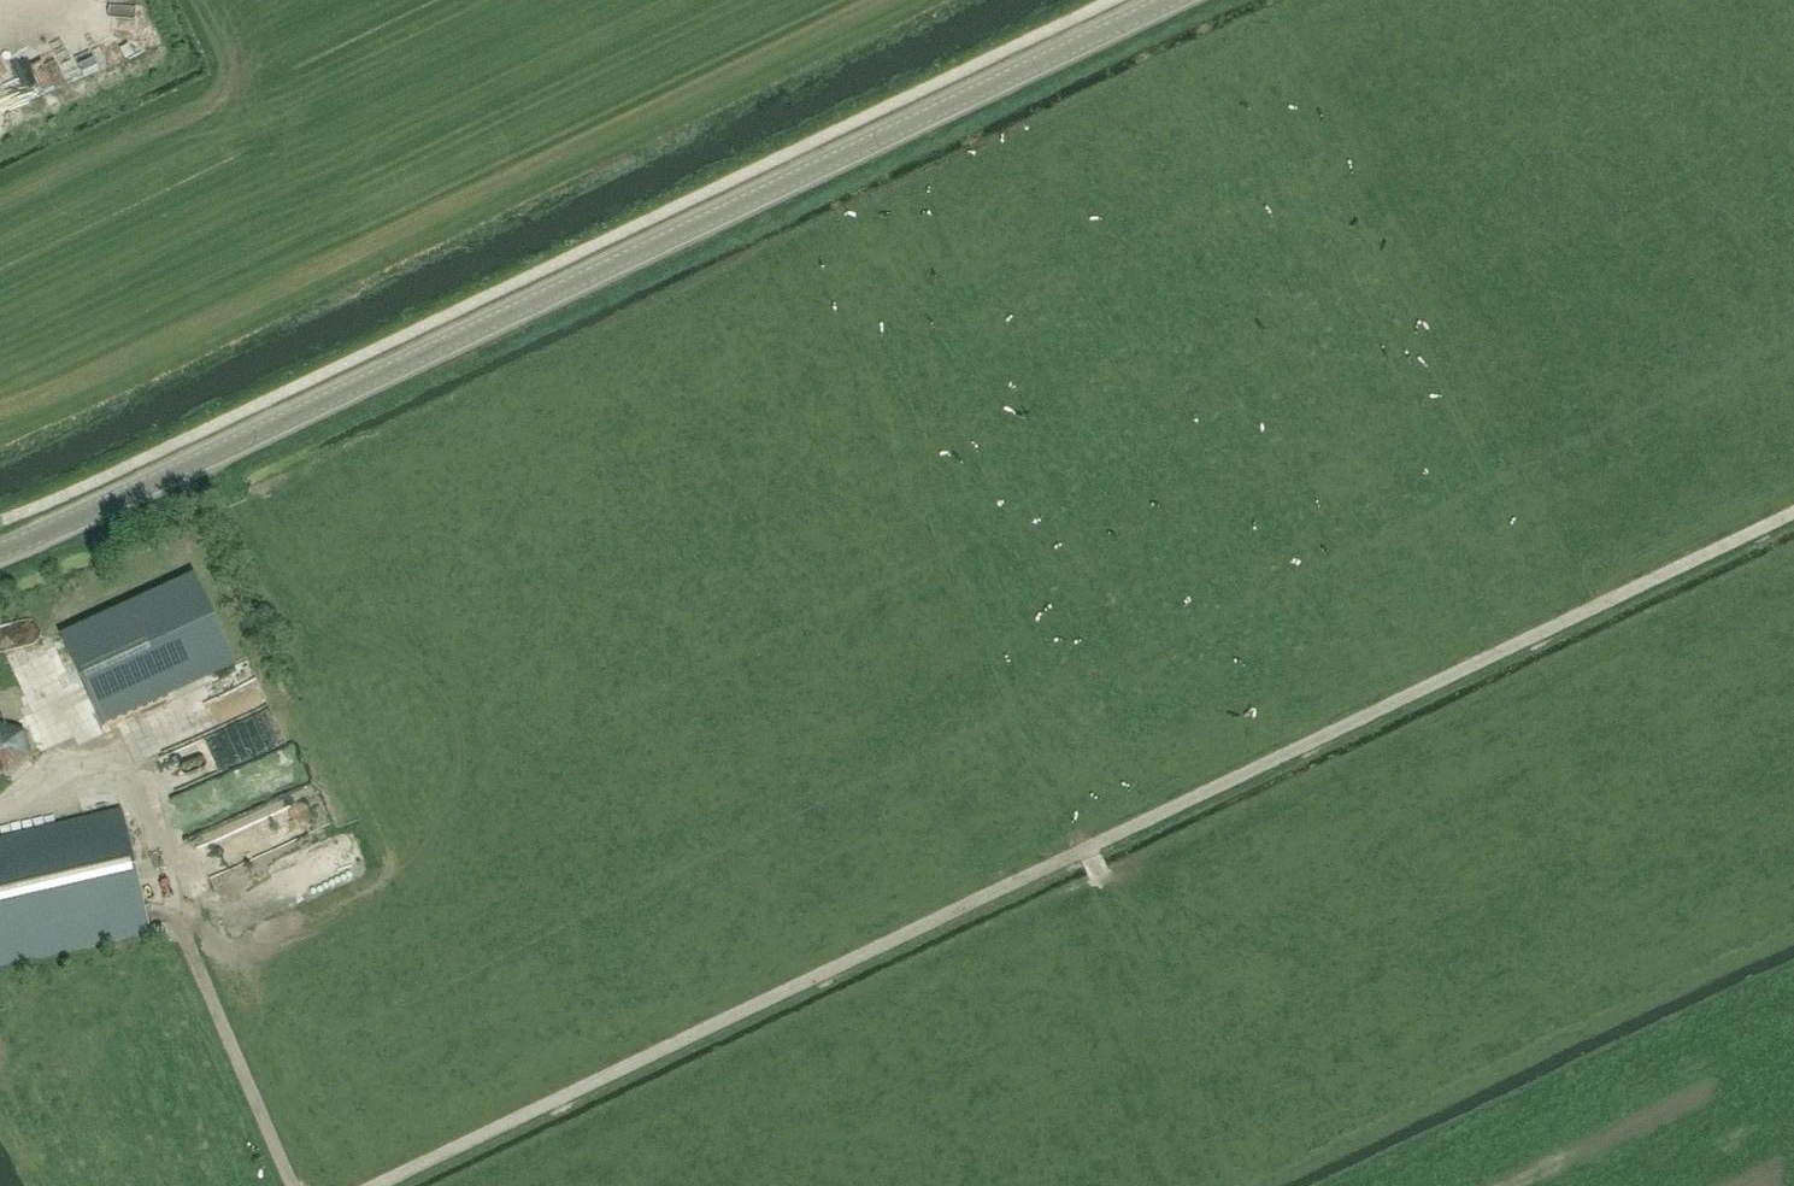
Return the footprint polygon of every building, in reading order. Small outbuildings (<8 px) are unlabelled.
[(245,676),(204,587),(71,649),(112,737),(245,676)] [(282,703),(167,748),(177,774),(292,729),(282,703)] [(303,742),(186,780),(198,817),(315,778),(303,742)] [(149,933),(121,813),(0,841),(0,968),(149,933)]
